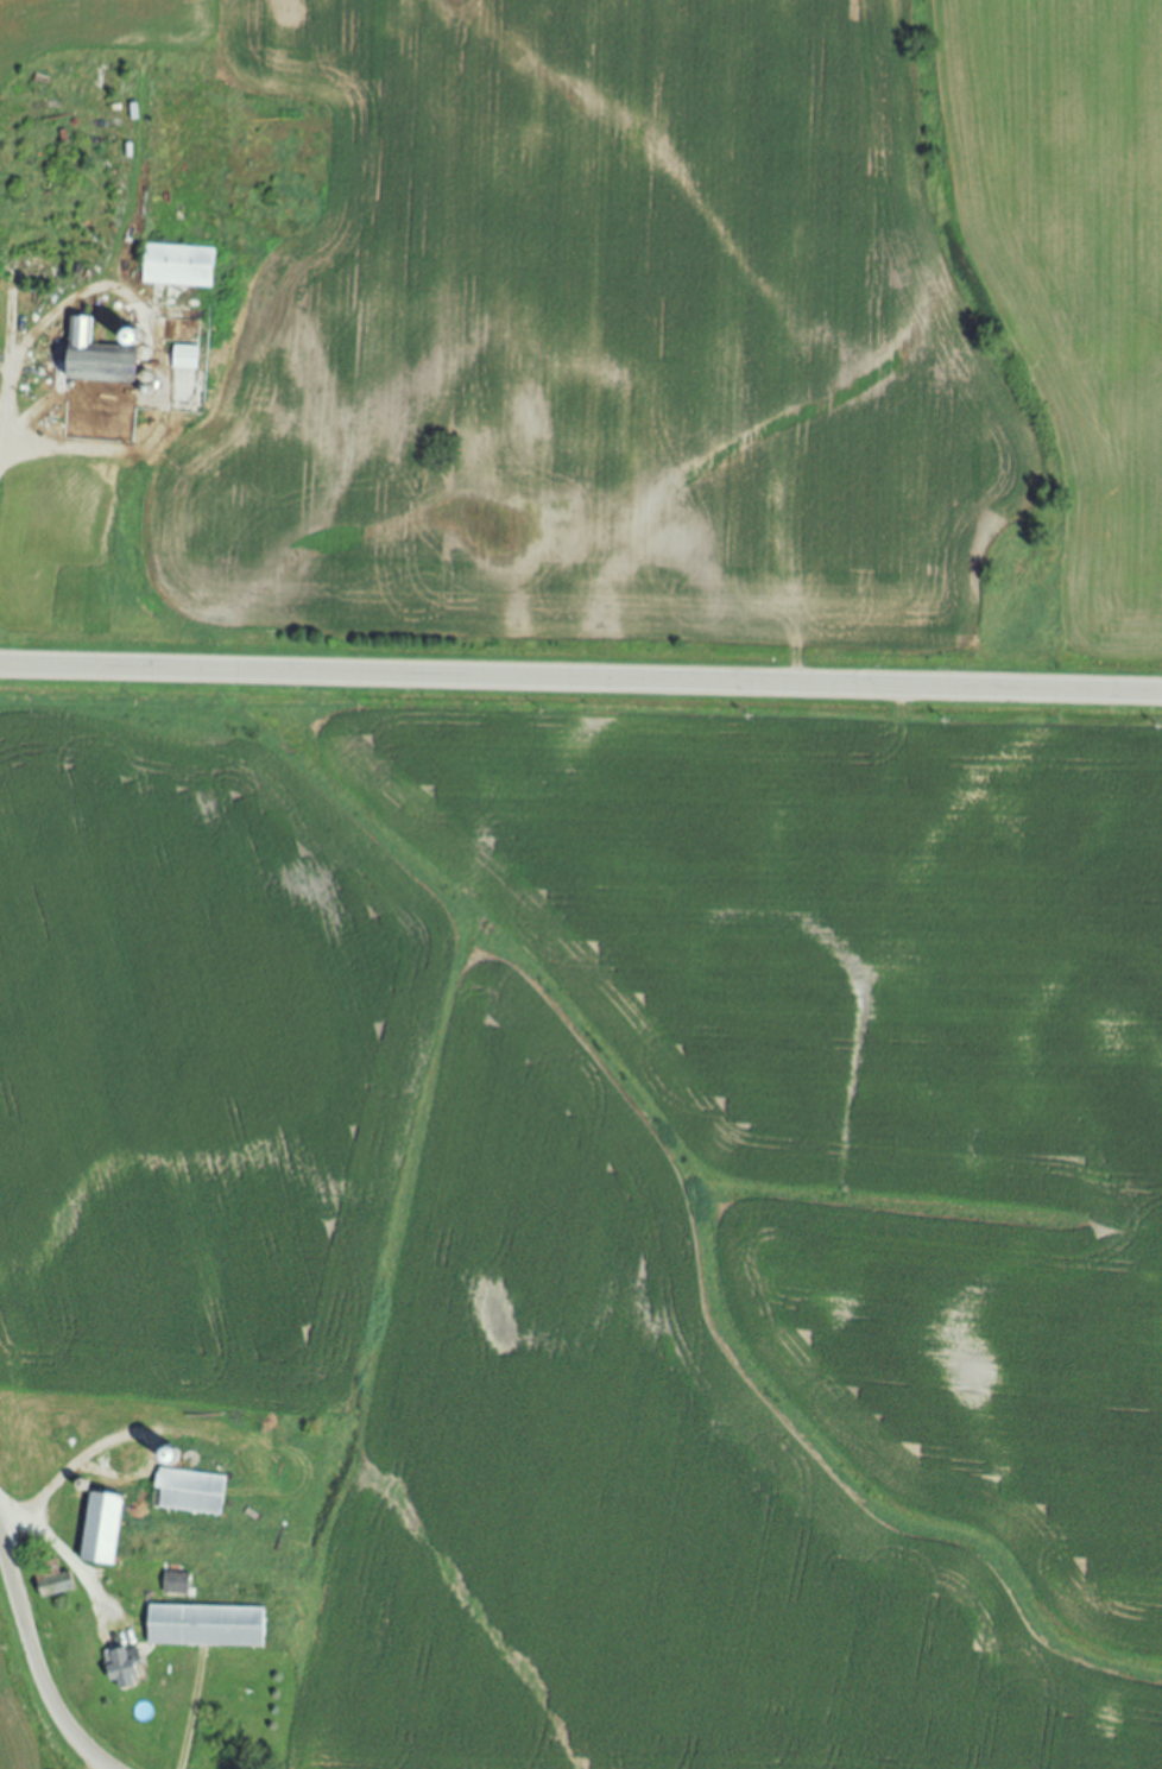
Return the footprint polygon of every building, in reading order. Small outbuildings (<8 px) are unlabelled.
[(213,249),(210,289),(143,285),(144,246),(213,249)] [(134,385),(67,383),(68,318),(91,320),(90,349),(135,350),(134,385)] [(196,371),(172,371),(172,348),(196,348),(196,371)] [(220,1517),(151,1510),(156,1470),(225,1478),(220,1517)] [(78,1561),(89,1492),(122,1497),(112,1567),(78,1561)] [(42,1600),(33,1569),(55,1563),(58,1575),(68,1572),(74,1591),(42,1600)] [(187,1575),(161,1574),(161,1595),(186,1595),(187,1575)] [(263,1648),(147,1647),(147,1607),(263,1609),(263,1648)] [(105,1654),(131,1648),(139,1685),(113,1691),(105,1654)]
